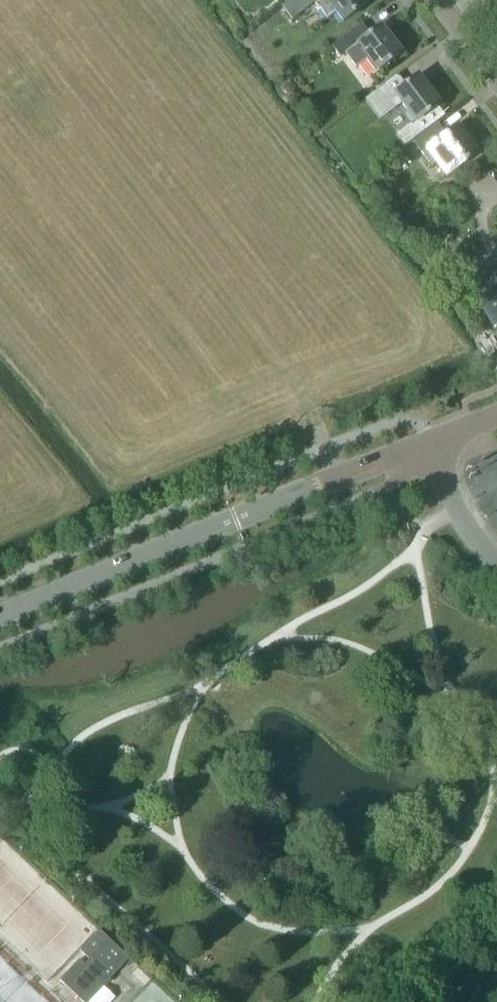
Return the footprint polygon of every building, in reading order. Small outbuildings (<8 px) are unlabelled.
[(365,4),(362,0),(289,0),(282,5),(292,18),(314,1),(327,19),(336,12),(343,21),(365,4)] [(369,57),(379,70),(402,52),(381,25),(369,33),(362,24),(332,46),(340,56),(345,53),(356,66),(369,57)] [(418,74),(394,92),(395,93),(391,96),(383,85),(365,99),(380,119),(397,106),(395,103),(400,100),(416,122),(437,106),(440,104),(418,74)] [(416,122),(412,125),(419,134),(444,115),(437,106),(416,122)] [(432,165),(437,161),(447,175),(477,153),(457,125),(438,139),(430,128),(413,141),(432,165)] [(466,281),(495,328),(496,326),(496,262),(466,281)] [(81,999),(84,1001),(87,1001),(104,984),(104,985),(105,984),(102,981),(107,976),(110,979),(129,958),(99,929),(80,950),(89,959),(84,964),(79,959),(78,960),(60,979),(64,984),(81,1000),(81,999)]
